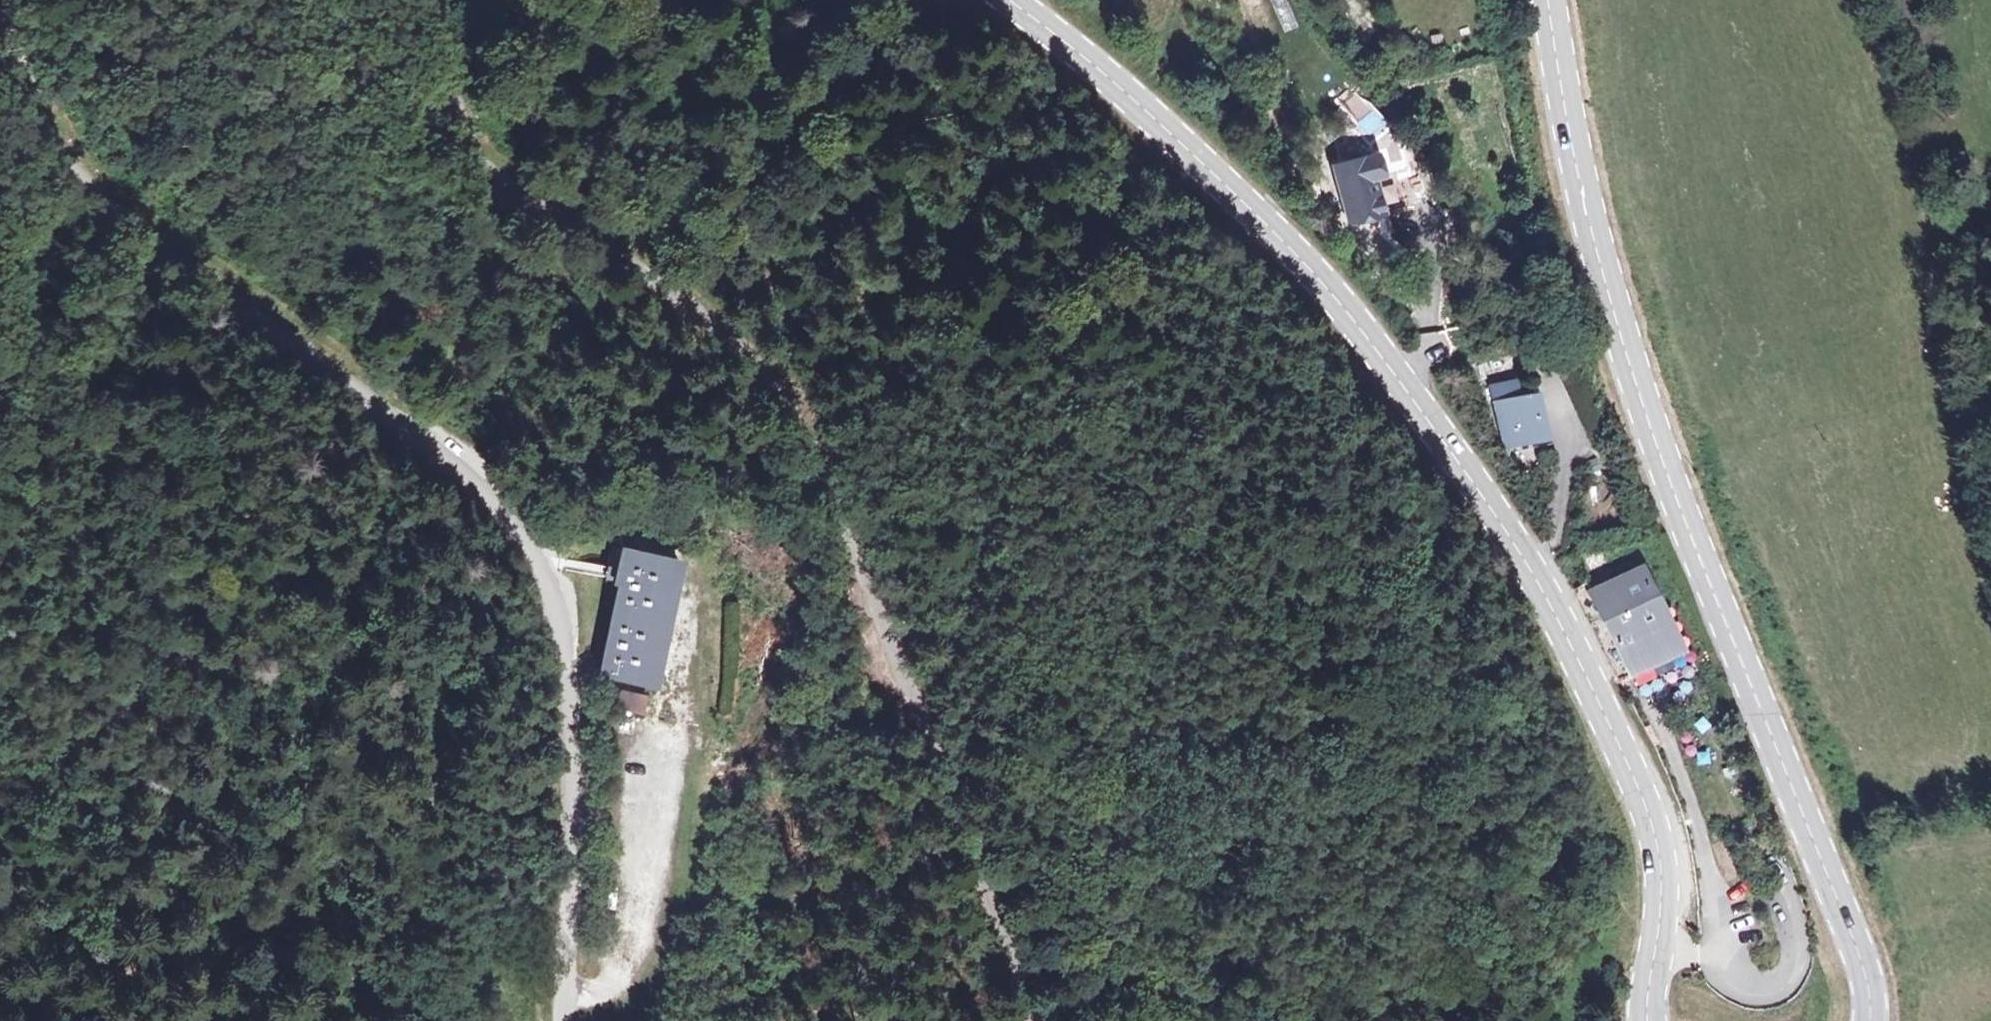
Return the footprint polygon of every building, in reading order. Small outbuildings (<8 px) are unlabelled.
[(1279,32),(1293,29),(1285,0),(1272,0),(1279,32)] [(1344,138),(1347,157),(1363,154),(1360,136),(1344,138)] [(1336,165),(1349,221),(1374,215),(1368,182),(1380,179),(1374,156),(1336,165)] [(1534,391),(1497,399),(1508,439),(1545,430),(1534,391)] [(1601,437),(1591,442),(1594,453),(1605,449),(1601,437)] [(678,569),(622,557),(614,588),(623,590),(603,675),(653,688),(678,569)] [(1584,580),(1626,676),(1663,660),(1676,654),(1691,647),(1653,563),(1601,585),(1597,575),(1584,580)] [(1676,654),(1663,660),(1666,667),(1679,661),(1676,654)] [(648,696),(621,691),(617,711),(643,716),(648,696)]
